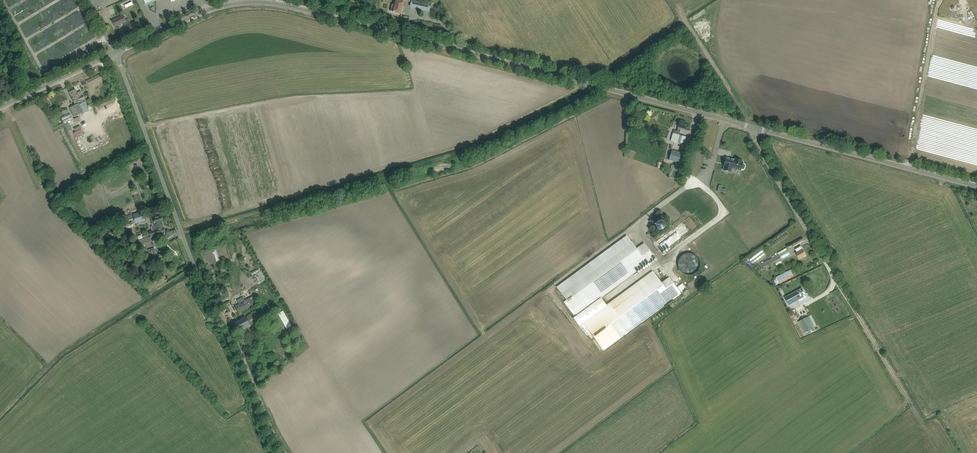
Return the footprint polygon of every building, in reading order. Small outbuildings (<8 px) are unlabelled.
[(392,6),(391,11),(394,12),(393,12),(401,14),(402,9),(403,10),(404,6),(403,5),(404,0),(400,0),(400,1),(398,0),(396,0),(395,5),(392,4),(392,6)] [(411,2),(410,7),(430,11),(431,6),(432,3),(421,0),(412,0),(411,2)] [(116,18),(112,20),(115,27),(123,23),(125,26),(124,27),(128,33),(140,27),(138,23),(137,21),(130,24),(128,19),(126,20),(124,15),(116,18)] [(75,104),(81,101),(82,104),(80,105),(79,104),(70,108),(74,117),(88,111),(87,107),(88,106),(86,102),(81,91),(77,93),(76,90),(70,93),(75,104)] [(674,130),(671,141),(684,144),(686,137),(679,135),(681,130),(684,131),(685,129),(687,123),(680,121),(677,131),(674,130)] [(99,144),(96,136),(88,139),(86,134),(82,135),(87,148),(99,144)] [(672,151),(669,160),(679,162),(681,153),(672,150),(672,151)] [(724,167),(723,171),(731,173),(732,169),(741,171),(741,169),(743,170),(744,169),(745,165),(745,164),(743,164),(743,162),(742,162),(743,160),(735,159),(734,160),(725,158),(723,167),(724,167)] [(143,212),(133,214),(136,224),(145,221),(143,212)] [(129,219),(122,222),(123,225),(124,226),(125,226),(131,224),(130,223),(130,221),(133,220),(133,219),(132,214),(126,216),(126,217),(126,218),(127,219),(129,219)] [(161,216),(156,218),(152,219),(151,220),(153,226),(156,225),(158,230),(149,232),(150,237),(154,236),(155,238),(159,237),(159,234),(166,232),(164,227),(161,216)] [(671,225),(663,229),(667,237),(675,233),(671,225)] [(140,245),(143,244),(151,242),(150,237),(149,237),(148,234),(142,236),(143,239),(139,240),(140,245)] [(626,235),(557,287),(566,300),(564,302),(575,317),(577,315),(601,298),(655,258),(644,243),(635,249),(626,235)] [(787,248),(778,253),(779,255),(762,263),(764,269),(779,261),(790,254),(787,248)] [(798,248),(796,249),(798,253),(796,254),(800,259),(807,255),(803,249),(800,251),(798,248)] [(754,255),(755,262),(765,259),(764,256),(767,255),(767,252),(754,255)] [(686,270),(701,271),(702,257),(695,256),(694,263),(690,263),(690,267),(686,267),(686,270)] [(575,317),(573,318),(580,326),(581,325),(591,339),(594,337),(604,351),(681,294),(669,277),(661,283),(653,271),(606,305),(601,298),(577,315),(575,317)] [(779,283),(793,276),(791,271),(777,278),(777,279),(779,283)] [(797,301),(799,304),(809,299),(803,288),(785,298),(789,305),(797,301)] [(254,295),(239,304),(235,306),(240,315),(259,304),(254,295)] [(247,331),(245,328),(260,320),(255,312),(246,318),(246,317),(234,324),(238,332),(240,331),(242,334),(247,331)] [(817,326),(811,315),(799,322),(805,332),(817,326)]
